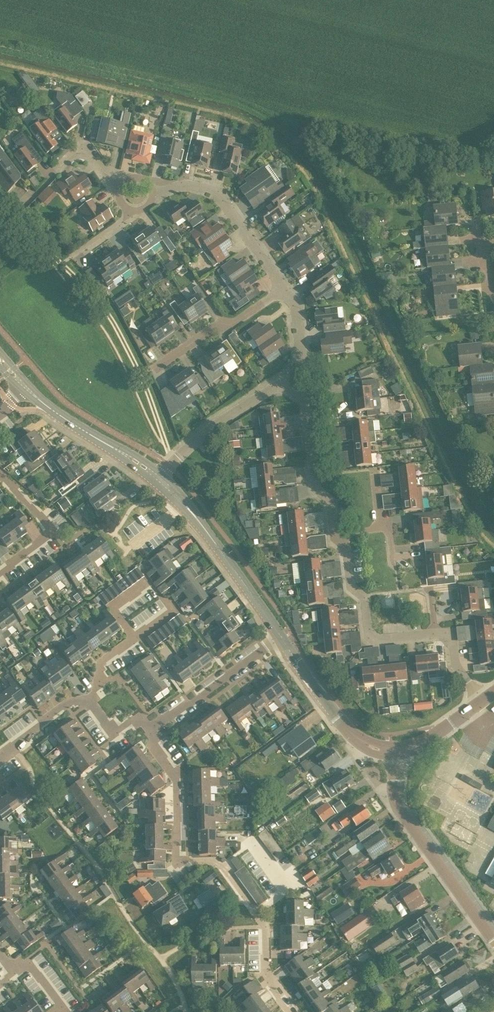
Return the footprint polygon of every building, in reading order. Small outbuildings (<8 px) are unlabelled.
[(82,91),(74,97),(82,107),(89,101),(82,91)] [(51,113),(54,116),(66,133),(77,125),(73,120),(73,118),(77,115),(70,105),(75,101),(69,94),(57,92),(56,99),(61,106),(51,113)] [(33,97),(28,100),(33,107),(38,104),(33,97)] [(173,109),(168,108),(164,124),(170,125),(173,109)] [(49,135),(56,130),(40,109),(33,114),(36,118),(26,126),(34,136),(47,153),(50,150),(52,153),(59,148),(57,145),(55,142),(53,140),(49,135)] [(117,136),(124,138),(130,113),(124,112),(124,113),(122,112),(119,125),(103,121),(98,141),(98,142),(115,146),(117,136)] [(192,131),(189,147),(195,149),(191,164),(206,168),(211,146),(196,142),(198,136),(199,133),(192,131)] [(136,160),(137,160),(137,161),(138,161),(149,164),(151,155),(148,155),(152,137),(132,132),(127,154),(137,156),(136,159),(136,160)] [(35,160),(39,156),(21,133),(12,140),(16,145),(10,150),(14,156),(27,173),(29,176),(36,171),(34,168),(37,165),(35,162),(35,160)] [(225,154),(221,171),(236,174),(241,151),(242,146),(233,144),(234,139),(222,136),(218,153),(225,154)] [(183,144),(180,143),(180,141),(173,139),(172,142),(168,141),(161,139),(158,155),(165,156),(163,165),(177,168),(179,161),(182,162),(184,151),(181,150),(183,144)] [(13,170),(13,169),(14,169),(0,151),(0,152),(1,153),(0,153),(0,186),(7,193),(17,182),(18,181),(18,180),(18,179),(19,178),(19,177),(19,176),(18,174),(17,173),(16,172),(15,172),(14,172),(13,172),(13,170)] [(280,180),(279,180),(269,166),(264,169),(253,177),(256,180),(247,186),(242,190),(251,203),(258,198),(262,203),(285,187),(280,180)] [(69,192),(76,201),(88,193),(85,190),(90,186),(84,178),(77,182),(72,174),(57,185),(65,195),(69,192)] [(284,215),(285,215),(279,206),(295,195),(289,186),(276,195),(280,200),(259,215),(267,227),(274,222),(275,224),(278,224),(285,220),(285,217),(284,215)] [(483,194),(485,209),(487,209),(488,216),(493,215),(493,192),(483,194)] [(83,218),(92,231),(112,218),(103,205),(97,209),(91,201),(80,208),(86,217),(83,218)] [(181,203),(167,213),(175,224),(184,217),(188,223),(189,222),(193,228),(204,220),(200,214),(203,212),(195,201),(185,208),(181,203)] [(425,221),(425,228),(436,227),(446,225),(458,224),(456,204),(434,206),(435,220),(425,221)] [(298,216),(291,221),(280,229),(286,237),(278,243),(286,253),(305,239),(298,229),(304,224),(298,216)] [(190,233),(202,251),(224,236),(218,226),(212,230),(206,221),(190,233)] [(419,249),(448,246),(446,225),(436,227),(425,228),(424,228),(425,242),(414,243),(414,249),(419,249)] [(149,226),(139,233),(151,249),(160,242),(149,226)] [(179,238),(174,230),(167,236),(172,243),(179,238)] [(151,249),(139,233),(130,239),(137,248),(132,252),(141,264),(146,261),(142,255),(151,249)] [(224,236),(202,251),(213,266),(217,264),(222,261),(218,256),(226,251),(232,246),(224,236)] [(162,240),(170,253),(175,249),(167,237),(162,240)] [(311,242),(296,253),(300,259),(290,266),(299,279),(315,268),(315,267),(321,262),(316,256),(319,253),(311,242)] [(419,249),(421,268),(428,267),(432,267),(450,265),(448,246),(419,249)] [(116,249),(107,256),(122,277),(136,268),(127,255),(122,258),(116,249)] [(122,277),(107,256),(98,262),(98,263),(104,272),(100,275),(108,288),(113,284),(112,282),(120,276),(121,278),(122,277)] [(165,266),(169,272),(178,266),(173,260),(165,266)] [(227,286),(227,287),(249,271),(242,261),(227,272),(224,266),(217,271),(221,277),(225,274),(232,283),(227,286)] [(337,273),(334,268),(338,265),(336,262),(331,265),(331,264),(311,278),(315,284),(308,289),(317,301),(324,296),(326,299),(335,297),(336,292),(328,280),(337,273)] [(450,265),(432,267),(432,268),(433,287),(456,285),(454,265),(450,265)] [(150,277),(155,284),(165,278),(160,271),(150,277)] [(256,282),(249,271),(227,287),(235,297),(235,298),(236,298),(238,301),(236,302),(239,307),(240,308),(244,305),(243,304),(248,301),(246,297),(249,295),(245,289),(250,286),(256,282)] [(197,295),(187,301),(199,318),(208,311),(200,300),(206,297),(197,285),(192,289),(197,295)] [(456,285),(433,287),(433,288),(425,288),(426,296),(434,295),(435,307),(432,308),(432,312),(436,312),(436,316),(459,314),(456,285)] [(132,289),(115,301),(120,307),(136,296),(132,289)] [(199,318),(187,301),(178,308),(174,301),(169,305),(178,317),(183,314),(190,324),(199,318)] [(126,306),(121,310),(125,315),(130,312),(126,306)] [(160,321),(155,324),(166,341),(175,334),(168,324),(173,321),(165,308),(156,314),(160,321)] [(318,326),(323,325),(333,324),(334,331),(346,330),(344,318),(339,318),(337,309),(316,311),(318,326)] [(155,324),(150,317),(142,323),(136,328),(151,348),(156,345),(157,347),(166,341),(155,324)] [(252,340),(258,348),(275,336),(268,326),(254,336),(250,331),(243,336),(248,343),(252,340)] [(335,340),(326,341),(322,342),(324,356),(344,353),(344,345),(352,344),(351,330),(334,332),(335,340)] [(275,336),(258,348),(265,358),(259,363),(263,368),(271,362),(268,357),(283,346),(275,336)] [(226,340),(212,350),(223,367),(232,360),(236,366),(241,362),(226,340)] [(458,348),(460,367),(483,364),(481,345),(458,348)] [(212,350),(203,357),(209,366),(204,369),(201,372),(210,384),(213,382),(222,375),(219,370),(223,367),(212,350)] [(472,386),(493,384),(493,377),(493,364),(483,365),(483,364),(460,367),(470,366),(472,386)] [(187,368),(177,374),(189,391),(198,384),(202,390),(207,386),(198,374),(193,378),(187,368)] [(362,379),(368,377),(365,370),(359,373),(362,379)] [(189,391),(177,374),(168,381),(175,390),(170,394),(178,406),(188,399),(184,394),(189,391)] [(357,400),(373,399),(373,398),(380,398),(378,390),(380,389),(377,380),(363,381),(362,381),(363,383),(363,389),(356,390),(355,390),(354,390),(354,396),(357,396),(357,399),(357,400)] [(472,386),(475,414),(493,412),(493,384),(472,386)] [(399,396),(400,403),(408,403),(406,399),(405,395),(404,395),(399,396)] [(373,399),(357,400),(358,405),(355,406),(356,412),(367,411),(368,416),(381,415),(380,409),(374,410),(373,399)] [(259,416),(260,427),(291,424),(290,419),(280,420),(279,414),(259,416)] [(404,414),(404,423),(412,422),(412,414),(404,414)] [(343,430),(344,435),(375,431),(374,421),(352,423),(353,429),(343,430)] [(260,427),(261,438),(282,435),(281,430),(291,428),(291,424),(260,427)] [(22,456),(41,442),(34,433),(28,437),(25,431),(9,443),(15,452),(21,448),(25,453),(22,456)] [(354,439),(355,444),(376,442),(375,431),(344,435),(344,440),(354,439)] [(261,438),(262,448),(293,445),(293,438),(282,439),(282,435),(261,438)] [(44,462),(45,463),(46,462),(42,457),(49,452),(41,442),(22,456),(26,462),(23,464),(30,473),(44,462)] [(355,444),(356,455),(371,453),(370,443),(376,442),(355,444)] [(293,445),(262,448),(262,449),(268,448),(269,459),(284,457),(284,451),(289,450),(294,450),(293,445)] [(57,468),(62,474),(76,464),(68,453),(60,459),(57,454),(46,462),(45,463),(52,472),(57,468)] [(373,465),(371,453),(356,455),(357,467),(373,465)] [(60,499),(76,487),(79,485),(76,481),(84,475),(76,464),(62,474),(66,479),(60,483),(63,488),(58,491),(60,495),(58,496),(60,499)] [(256,467),(258,478),(274,476),(272,465),(256,467)] [(415,467),(399,469),(401,479),(416,478),(415,467)] [(84,489),(91,500),(109,487),(111,486),(103,475),(95,481),(91,476),(79,485),(76,487),(79,493),(84,489)] [(254,489),(275,487),(274,481),(279,480),(284,480),(283,475),(278,475),(274,476),(258,478),(259,488),(254,489)] [(401,484),(402,490),(422,488),(422,487),(417,488),(416,478),(401,479),(396,480),(391,480),(391,485),(401,484)] [(28,488),(35,494),(39,491),(34,484),(28,488)] [(445,485),(446,496),(455,495),(453,484),(445,485)] [(109,487),(91,500),(89,501),(96,510),(94,512),(99,518),(114,506),(111,502),(117,498),(109,487)] [(254,489),(255,500),(286,496),(285,491),(275,492),(275,487),(254,489)] [(402,494),(392,495),(393,499),(393,502),(423,498),(422,488),(402,490),(402,494)] [(459,495),(451,496),(454,522),(463,520),(459,495)] [(286,496),(255,500),(256,511),(261,510),(261,511),(277,509),(276,502),(281,502),(286,501),(286,496)] [(70,506),(64,498),(58,503),(64,511),(70,506)] [(423,498),(393,502),(394,509),(403,508),(404,513),(419,511),(419,510),(424,510),(423,498)] [(13,521),(6,526),(17,541),(27,533),(23,527),(28,523),(19,511),(10,517),(13,521)] [(415,528),(416,532),(431,530),(430,524),(434,524),(433,520),(440,519),(439,511),(413,514),(414,522),(412,522),(413,528),(415,528)] [(282,515),(283,525),(315,522),(314,517),(309,517),(304,518),(303,512),(282,515)] [(77,526),(83,527),(88,524),(83,518),(82,519),(75,524),(77,526)] [(283,525),(284,536),(305,534),(305,528),(311,527),(315,526),(315,522),(283,525)] [(2,542),(7,548),(17,541),(6,526),(0,530),(0,544),(2,542)] [(251,539),(262,537),(260,526),(249,528),(251,539)] [(431,530),(416,532),(416,538),(414,538),(414,544),(426,543),(427,548),(440,546),(440,548),(450,547),(449,540),(439,541),(439,540),(432,541),(431,530)] [(292,546),(317,543),(316,539),(306,540),(305,534),(284,536),(285,546),(292,546)] [(100,537),(90,545),(100,558),(106,553),(112,561),(115,558),(100,537)] [(191,537),(180,545),(184,550),(195,542),(191,537)] [(317,543),(292,546),(293,558),(308,556),(307,549),(312,549),(318,549),(317,543)] [(90,545),(81,552),(96,573),(99,570),(94,563),(100,558),(90,545)] [(427,564),(427,568),(442,566),(448,566),(447,556),(452,555),(451,547),(425,550),(426,558),(424,558),(425,564),(427,564)] [(149,577),(156,571),(171,560),(174,558),(167,549),(164,551),(164,550),(149,561),(153,568),(146,573),(149,577)] [(75,556),(71,559),(81,572),(87,568),(92,575),(96,573),(81,552),(80,552),(79,551),(77,551),(74,553),(74,555),(75,556)] [(81,572),(71,559),(61,566),(76,587),(80,584),(75,577),(81,572)] [(171,560),(156,571),(161,578),(153,583),(156,587),(177,571),(171,563),(172,562),(171,560)] [(299,563),(300,573),(331,570),(330,565),(320,566),(320,561),(299,563)] [(55,565),(45,572),(55,585),(61,581),(66,588),(70,585),(55,565)] [(442,566),(427,568),(428,573),(426,573),(426,580),(436,579),(437,586),(456,584),(455,576),(448,576),(448,573),(443,573),(442,566)] [(137,567),(132,571),(139,581),(144,577),(137,567)] [(175,590),(176,592),(180,589),(193,579),(197,576),(190,567),(186,570),(166,585),(165,583),(157,589),(161,594),(174,584),(177,589),(175,590)] [(301,584),(307,584),(322,582),(322,576),(326,576),(332,575),(331,570),(300,573),(301,584)] [(132,571),(127,575),(134,584),(139,581),(132,571)] [(45,572),(36,579),(45,592),(51,588),(57,595),(61,592),(55,585),(45,572)] [(127,575),(122,578),(129,588),(134,584),(127,575)] [(122,578),(117,582),(124,592),(129,588),(122,578)] [(36,579),(26,586),(41,607),(44,604),(39,597),(45,592),(36,579)] [(183,592),(187,598),(200,589),(202,588),(201,586),(199,587),(193,579),(180,589),(176,592),(171,596),(175,601),(178,599),(177,597),(183,592)] [(462,597),(462,601),(485,599),(483,589),(486,588),(486,580),(458,583),(460,597),(462,597)] [(117,582),(112,585),(120,595),(124,592),(117,582)] [(307,584),(308,594),(333,592),(333,587),(323,588),(322,582),(307,584)] [(112,585),(107,589),(115,599),(120,595),(112,585)] [(26,586),(16,593),(26,607),(32,602),(38,609),(41,607),(26,586)] [(208,593),(213,599),(219,594),(215,588),(208,593)] [(107,589),(102,593),(110,602),(115,599),(107,589)] [(200,589),(187,598),(180,604),(182,607),(190,602),(195,609),(210,598),(208,596),(206,597),(200,589)] [(324,598),(329,597),(333,597),(334,606),(341,605),(340,601),(340,596),(334,597),(333,592),(308,594),(309,606),(325,604),(324,598)] [(26,607),(16,593),(6,600),(21,621),(25,619),(20,611),(26,607)] [(102,593),(98,596),(105,606),(110,602),(102,593)] [(105,606),(98,596),(97,596),(97,597),(92,600),(95,605),(101,601),(105,606)] [(207,610),(212,616),(225,607),(218,596),(197,611),(200,615),(207,610)] [(462,601),(463,607),(461,607),(462,613),(471,612),(472,619),(493,616),(493,613),(487,614),(487,609),(486,609),(485,599),(462,601)] [(214,620),(219,626),(245,607),(242,602),(234,608),(236,610),(231,614),(225,607),(212,616),(204,622),(207,625),(214,620)] [(211,647),(219,641),(232,631),(239,626),(234,618),(239,615),(241,617),(248,611),(245,607),(219,626),(223,632),(214,639),(207,635),(204,638),(211,647)] [(0,615),(0,619),(8,630),(14,626),(20,633),(23,630),(8,609),(0,615)] [(107,619),(101,623),(111,637),(120,629),(105,609),(102,611),(107,619)] [(323,621),(323,622),(348,618),(348,614),(338,615),(337,609),(316,611),(318,622),(323,621)] [(75,610),(69,614),(73,619),(78,614),(75,610)] [(58,611),(53,615),(56,620),(62,616),(58,611)] [(179,614),(174,618),(182,627),(186,624),(179,614)] [(465,634),(492,631),(491,626),(493,625),(493,617),(487,617),(487,621),(476,622),(476,627),(473,627),(472,626),(464,627),(465,634)] [(174,618),(169,621),(176,631),(182,627),(174,618)] [(318,633),(339,630),(339,625),(349,624),(348,618),(323,622),(324,632),(318,633)] [(6,648),(9,645),(2,635),(8,630),(0,619),(0,640),(6,648)] [(51,624),(47,619),(40,624),(43,629),(51,624)] [(85,623),(91,630),(101,644),(102,645),(104,645),(107,643),(108,641),(107,639),(111,637),(101,623),(100,623),(99,622),(93,626),(89,620),(85,623)] [(169,621),(165,625),(172,635),(176,631),(169,621)] [(165,625),(160,628),(167,638),(172,635),(165,625)] [(79,627),(76,630),(91,651),(101,644),(91,630),(84,635),(79,627)] [(49,629),(45,632),(51,641),(54,640),(52,638),(56,635),(51,628),(49,629)] [(77,638),(70,643),(82,658),(83,661),(89,656),(87,654),(91,651),(76,630),(75,630),(74,628),(70,630),(77,638)] [(160,628),(155,632),(162,642),(167,638),(160,628)] [(324,637),(325,643),(351,640),(350,635),(340,636),(339,630),(318,633),(318,638),(324,637)] [(219,641),(223,647),(216,653),(218,656),(239,641),(232,631),(219,641)] [(493,641),(493,637),(493,631),(492,631),(465,634),(466,642),(473,641),(475,639),(477,639),(478,643),(493,641)] [(51,641),(45,632),(38,637),(43,644),(47,641),(49,643),(51,641)] [(155,632),(150,635),(157,645),(162,642),(155,632)] [(31,638),(27,633),(23,636),(27,641),(31,638)] [(157,645),(150,635),(145,639),(152,649),(157,645)] [(199,651),(192,655),(202,668),(203,670),(205,670),(211,665),(211,664),(210,662),(212,661),(210,659),(212,658),(213,658),(206,648),(204,650),(197,640),(193,643),(199,651)] [(351,640),(325,643),(326,654),(336,653),(337,656),(342,655),(341,646),(351,645),(351,640)] [(470,655),(493,652),(493,642),(493,641),(478,643),(479,650),(474,650),(469,650),(470,655)] [(82,658),(70,643),(71,645),(65,649),(60,642),(56,644),(71,665),(82,658)] [(189,658),(183,662),(192,675),(202,668),(192,655),(187,647),(183,650),(189,658)] [(55,657),(49,662),(63,680),(72,673),(54,648),(50,651),(55,657)] [(470,655),(470,660),(475,660),(480,659),(480,666),(473,667),(474,672),(485,671),(484,665),(493,664),(493,652),(470,655)] [(131,669),(138,679),(153,668),(149,661),(154,657),(152,654),(131,669)] [(427,655),(429,673),(438,672),(439,678),(448,677),(446,662),(439,662),(438,654),(431,655),(432,657),(427,657),(427,655)] [(192,675),(183,662),(177,655),(174,657),(179,665),(173,669),(182,682),(192,675)] [(399,655),(393,656),(396,682),(407,681),(406,665),(400,666),(400,660),(399,655)] [(417,666),(410,667),(411,681),(420,680),(420,677),(423,676),(423,674),(429,673),(427,655),(415,656),(417,666)] [(391,667),(384,668),(386,688),(387,688),(386,683),(396,682),(393,656),(389,656),(390,661),(391,667)] [(364,685),(375,684),(372,658),(367,659),(368,669),(362,670),(364,685)] [(372,658),(375,684),(375,689),(386,688),(384,668),(378,668),(377,658),(372,658)] [(45,678),(55,691),(55,690),(61,686),(60,684),(59,683),(63,680),(49,662),(47,659),(44,662),(49,669),(43,674),(45,678)] [(138,679),(145,689),(161,677),(156,671),(161,667),(159,664),(153,668),(138,679)] [(166,673),(161,677),(145,689),(153,699),(168,687),(163,681),(168,677),(166,673)] [(12,687),(5,692),(15,705),(25,698),(8,674),(4,677),(12,687)] [(32,680),(36,685),(47,700),(57,693),(55,690),(55,691),(45,678),(39,683),(35,677),(32,680)] [(277,678),(267,685),(277,698),(279,700),(285,696),(289,701),(293,699),(277,678)] [(47,700),(36,685),(29,690),(25,684),(22,687),(37,708),(47,700)] [(262,689),(258,692),(267,705),(268,705),(269,707),(275,703),(279,708),(283,706),(279,700),(277,698),(267,685),(266,684),(260,688),(262,689)] [(5,712),(15,705),(5,692),(0,696),(0,705),(5,712)] [(258,692),(248,699),(258,713),(264,708),(270,716),(273,713),(269,707),(268,705),(267,705),(258,692)] [(245,695),(235,702),(247,718),(254,713),(260,722),(263,720),(258,713),(248,699),(245,695)] [(247,718),(235,702),(226,710),(241,731),(244,728),(240,723),(247,718)] [(423,703),(414,704),(415,711),(424,710),(423,703)] [(218,706),(208,713),(224,734),(227,732),(222,724),(228,719),(218,706)] [(208,713),(199,720),(208,734),(215,729),(221,737),(224,734),(208,713)] [(59,745),(61,745),(61,744),(75,734),(70,728),(77,722),(75,719),(53,735),(59,743),(58,744),(59,745)] [(199,720),(189,728),(204,749),(208,746),(202,739),(208,734),(199,720)] [(204,749),(189,728),(179,735),(189,748),(196,743),(201,751),(204,749)] [(66,755),(68,754),(81,744),(77,738),(84,732),(82,729),(75,734),(61,744),(61,745),(66,752),(65,753),(66,755)] [(279,742),(283,748),(289,744),(299,758),(315,747),(305,733),(296,740),(291,733),(279,742)] [(73,765),(75,764),(88,754),(84,747),(91,742),(89,738),(81,744),(68,754),(74,762),(72,763),(73,765)] [(125,760),(130,766),(143,756),(136,746),(110,765),(113,769),(125,760)] [(88,754),(75,764),(81,772),(80,773),(81,775),(96,764),(91,757),(98,752),(96,748),(88,754)] [(311,770),(318,779),(328,772),(327,770),(340,761),(332,750),(324,756),(323,754),(317,758),(316,756),(310,760),(309,758),(300,764),(307,773),(311,770)] [(130,781),(135,777),(137,776),(150,766),(143,756),(130,766),(134,772),(127,778),(130,781)] [(134,787),(137,791),(157,775),(150,766),(137,776),(135,777),(140,783),(134,787)] [(296,769),(279,781),(285,789),(296,780),(294,777),(300,774),(296,769)] [(194,771),(194,783),(228,782),(228,778),(211,779),(211,770),(194,771)] [(346,770),(331,779),(340,793),(354,784),(346,770)] [(157,775),(137,791),(139,794),(144,790),(149,797),(165,785),(157,775)] [(464,775),(462,780),(483,788),(485,783),(464,775)] [(18,787),(12,792),(23,807),(25,806),(24,804),(32,798),(16,777),(13,780),(18,787)] [(70,793),(74,799),(88,789),(81,779),(60,795),(62,798),(70,793)] [(194,783),(194,795),(211,795),(211,787),(228,786),(228,782),(194,783)] [(8,795),(2,799),(13,814),(15,813),(14,811),(22,806),(23,807),(12,792),(6,785),(3,787),(8,795)] [(77,802),(81,809),(95,799),(88,789),(74,799),(67,805),(69,808),(77,802)] [(316,789),(305,797),(309,803),(321,795),(316,789)] [(258,797),(263,803),(269,798),(264,792),(258,797)] [(194,795),(195,807),(221,807),(221,803),(212,803),(211,795),(194,795)] [(2,799),(0,796),(0,817),(3,821),(5,820),(4,819),(12,813),(13,814),(2,799)] [(121,809),(132,802),(128,797),(117,804),(121,809)] [(84,812),(88,818),(89,818),(102,809),(95,799),(81,809),(74,814),(77,818),(84,812)] [(343,799),(335,806),(340,813),(348,806),(343,799)] [(139,811),(139,815),(165,814),(164,800),(146,800),(146,811),(139,811)] [(327,803),(316,811),(323,821),(335,813),(327,803)] [(253,806),(243,806),(243,818),(253,818),(253,806)] [(199,807),(199,819),(225,818),(225,819),(233,818),(233,813),(225,814),(215,815),(215,807),(221,807),(195,807),(199,807)] [(348,813),(333,823),(338,830),(353,820),(357,826),(369,817),(369,816),(370,814),(367,811),(365,811),(362,807),(350,815),(348,813)] [(91,822),(96,828),(109,818),(102,809),(89,818),(88,818),(81,824),(84,827),(91,822)] [(148,818),(148,826),(165,826),(165,814),(139,815),(139,819),(148,818)] [(266,827),(269,831),(278,825),(279,826),(287,820),(283,815),(266,827)] [(96,828),(88,833),(91,837),(98,832),(103,838),(117,828),(109,818),(96,828)] [(199,819),(199,831),(216,831),(216,823),(225,823),(225,819),(225,818),(199,819)] [(336,853),(339,857),(378,830),(373,822),(355,834),(351,836),(354,840),(336,853)] [(144,836),(144,838),(163,837),(163,830),(172,830),(171,825),(165,826),(148,826),(146,826),(146,836),(144,836)] [(257,836),(260,840),(269,833),(266,829),(257,836)] [(304,840),(309,846),(324,834),(320,829),(304,840)] [(199,831),(200,843),(225,842),(225,838),(216,839),(216,831),(199,831)] [(342,862),(345,867),(385,840),(380,832),(362,844),(365,848),(353,856),(352,855),(342,862)] [(260,840),(264,844),(272,838),(269,833),(260,840)] [(146,850),(165,850),(172,850),(172,845),(163,846),(163,837),(144,838),(144,841),(146,841),(146,850)] [(11,849),(11,842),(18,842),(18,838),(0,838),(0,850),(11,849)] [(264,844),(267,848),(276,842),(272,838),(264,844)] [(385,840),(345,867),(349,873),(366,861),(365,861),(371,857),(373,860),(391,848),(385,840)] [(225,842),(200,843),(200,855),(216,855),(216,847),(225,847),(225,842)] [(267,848),(270,853),(279,846),(276,842),(267,848)] [(270,853),(273,857),(282,851),(279,846),(270,853)] [(9,862),(9,854),(18,854),(18,849),(11,849),(0,850),(0,862),(9,862)] [(165,850),(146,850),(146,858),(139,858),(139,863),(165,862),(165,850)] [(282,851),(273,857),(277,862),(286,855),(282,851)] [(40,871),(47,881),(60,871),(56,865),(63,860),(61,856),(40,871)] [(230,861),(238,871),(244,867),(236,857),(230,861)] [(403,868),(396,857),(389,861),(387,859),(368,871),(373,878),(386,870),(389,876),(403,868)] [(9,874),(19,873),(19,866),(22,866),(22,861),(9,862),(0,862),(0,874),(9,874)] [(132,863),(126,867),(130,873),(136,869),(132,863)] [(60,871),(47,881),(54,891),(68,881),(67,881),(63,875),(70,869),(68,866),(60,871)] [(235,874),(238,879),(248,872),(244,867),(235,874)] [(301,875),(305,882),(316,875),(311,868),(301,875)] [(217,877),(212,871),(201,879),(206,885),(217,877)] [(238,879),(242,884),(251,877),(248,872),(238,879)] [(12,886),(12,878),(25,877),(25,873),(19,873),(9,874),(0,874),(0,886),(12,886)] [(54,891),(61,901),(75,891),(74,890),(70,884),(77,879),(75,875),(67,881),(68,881),(54,891)] [(90,881),(94,886),(102,880),(98,875),(90,881)] [(316,875),(305,882),(309,888),(319,880),(315,875),(316,875)] [(242,884),(245,888),(255,881),(251,877),(242,884)] [(340,888),(346,897),(361,887),(355,878),(340,888)] [(149,884),(143,889),(142,888),(132,895),(141,908),(151,900),(153,903),(166,893),(157,881),(151,886),(149,884)] [(245,888),(249,893),(258,886),(255,881),(245,888)] [(328,883),(313,893),(319,902),(334,892),(328,883)] [(0,886),(0,898),(12,898),(12,890),(18,890),(18,885),(12,886),(0,886)] [(61,901),(68,910),(82,900),(77,894),(84,889),(82,885),(74,890),(75,891),(61,901)] [(249,893),(252,897),(262,890),(258,886),(249,893)] [(391,900),(395,906),(404,900),(412,912),(425,903),(414,886),(391,900)] [(217,901),(211,890),(198,898),(204,909),(217,901)] [(252,897),(256,902),(265,895),(262,890),(252,897)] [(82,900),(68,910),(75,920),(89,910),(84,903),(91,898),(89,895),(82,900)] [(154,915),(161,926),(188,910),(178,895),(166,902),(168,906),(154,915)] [(265,895),(256,902),(259,906),(269,899),(265,895)] [(287,902),(287,914),(319,914),(316,914),(316,909),(303,909),(303,902),(287,902)] [(13,914),(24,906),(22,903),(12,910),(7,903),(0,908),(0,923),(13,914)] [(331,914),(338,925),(348,919),(341,908),(331,914)] [(424,931),(425,933),(438,924),(431,913),(408,928),(414,937),(424,931)] [(6,933),(22,922),(20,921),(19,922),(13,914),(0,923),(0,929),(2,927),(6,933)] [(287,914),(287,926),(300,926),(304,926),(304,918),(319,918),(319,914),(287,914)] [(349,941),(364,930),(357,919),(341,930),(349,941)] [(16,942),(29,931),(27,930),(25,931),(20,924),(22,922),(6,933),(0,938),(0,940),(2,942),(9,937),(14,944),(16,942)] [(438,924),(425,933),(427,935),(414,943),(420,953),(446,936),(438,924)] [(57,939),(64,949),(77,939),(90,930),(88,926),(75,936),(70,929),(57,939)] [(281,926),(281,938),(311,938),(311,934),(300,934),(300,926),(287,926),(281,926)] [(29,931),(16,942),(23,951),(44,936),(42,932),(34,937),(30,931),(29,932),(29,931)] [(391,934),(379,942),(384,949),(396,941),(391,934)] [(311,938),(281,938),(281,950),(300,950),(300,942),(306,942),(306,941),(311,941),(311,938)] [(64,949),(71,958),(92,943),(89,940),(82,946),(77,939),(64,949)] [(233,967),(232,949),(225,949),(224,939),(220,940),(221,965),(231,965),(231,967),(233,967)] [(240,948),(232,949),(233,967),(235,967),(235,965),(245,965),(244,939),(240,939),(240,948)] [(71,958),(78,968),(93,957),(89,951),(94,947),(92,943),(71,958)] [(451,944),(437,953),(436,951),(423,960),(427,966),(434,962),(438,968),(458,955),(451,944)] [(93,957),(78,968),(85,978),(101,967),(96,960),(105,953),(103,950),(93,957)] [(285,966),(292,976),(319,956),(317,953),(305,962),(300,955),(285,966)] [(397,961),(402,969),(414,962),(409,954),(397,961)] [(212,966),(204,966),(204,982),(216,982),(216,956),(212,956),(212,966)] [(292,976),(299,986),(314,974),(310,968),(318,961),(316,958),(319,956),(292,976)] [(204,982),(204,966),(196,966),(196,957),(192,957),(192,983),(204,982)] [(462,961),(441,974),(448,984),(468,971),(467,969),(468,969),(469,966),(466,961),(463,960),(462,961)] [(414,962),(402,969),(407,977),(419,970),(414,962)] [(347,966),(352,974),(358,970),(352,963),(347,966)] [(374,970),(372,967),(363,972),(367,979),(374,975),(372,972),(374,970)] [(138,968),(129,975),(138,989),(145,984),(150,991),(154,989),(138,968)] [(295,988),(303,998),(316,988),(312,982),(324,973),(322,969),(314,974),(299,986),(295,988)] [(119,982),(121,986),(121,985),(131,999),(134,1003),(137,1000),(132,993),(138,989),(129,975),(119,982)] [(457,987),(458,990),(448,996),(454,1004),(459,1000),(458,999),(462,996),(463,997),(478,988),(478,987),(479,985),(477,982),(475,982),(472,977),(457,987)] [(241,995),(246,1002),(257,994),(261,991),(254,981),(233,996),(236,999),(241,995)] [(384,991),(380,984),(372,989),(376,995),(384,991)] [(112,992),(126,1011),(129,1011),(130,1011),(125,1003),(131,999),(121,985),(121,986),(112,992)] [(303,998),(310,1008),(323,998),(324,998),(335,989),(333,987),(329,990),(328,989),(321,995),(316,988),(303,998)] [(437,987),(419,998),(424,1006),(442,995),(437,987)] [(112,992),(100,1000),(109,1011),(113,1011),(118,1008),(121,1011),(126,1011),(112,992)] [(21,1007),(25,1011),(40,1011),(26,993),(22,996),(27,1002),(21,1007)] [(264,1003),(257,994),(246,1002),(243,1004),(248,1010),(245,1011),(252,1011),(264,1003)] [(336,1004),(342,999),(340,997),(338,997),(335,999),(328,1004),(324,998),(323,998),(310,1008),(313,1011),(325,1011),(336,1004)] [(15,1011),(25,1011),(21,1007),(16,1000),(12,1003),(18,1010),(15,1011)] [(354,1005),(351,1002),(341,1010),(336,1004),(325,1011),(345,1011),(354,1005)] [(264,1003),(252,1011),(270,1011),(264,1003)]
